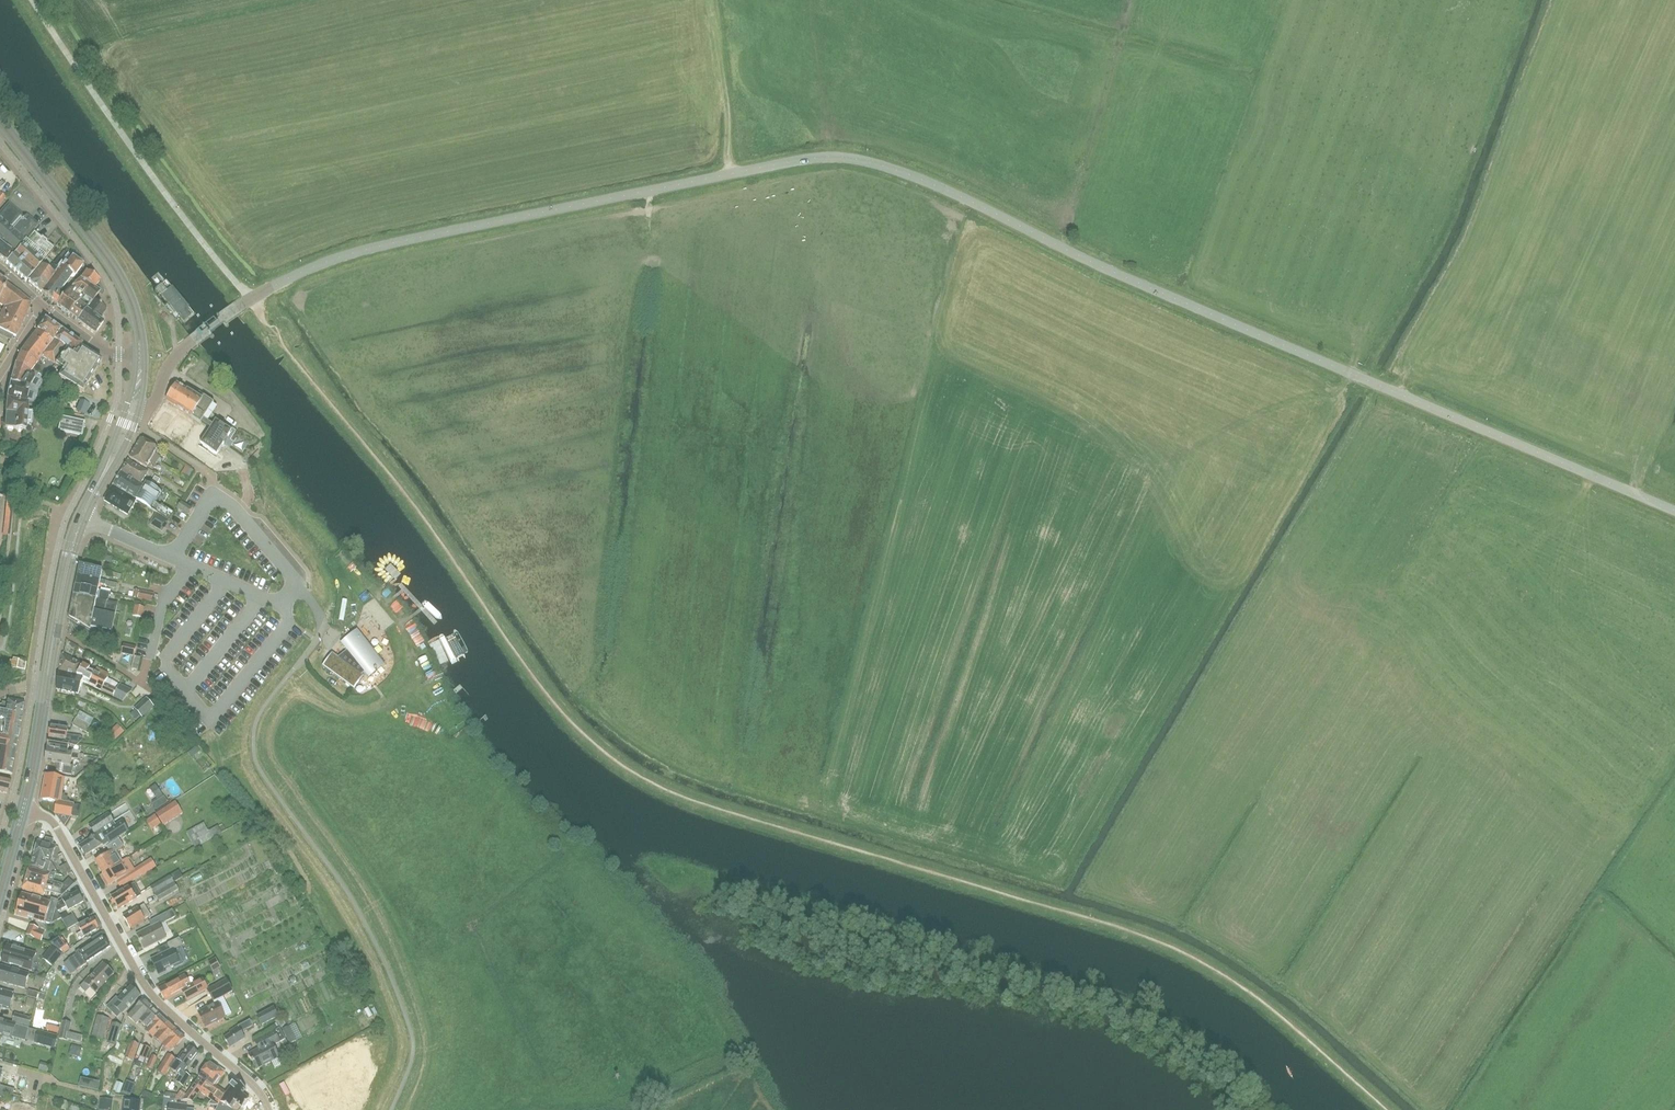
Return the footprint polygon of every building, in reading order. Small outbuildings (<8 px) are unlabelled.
[(5,263),(6,262),(33,231),(38,225),(29,216),(25,220),(22,217),(23,215),(9,203),(0,213),(0,259),(5,263)] [(33,231),(6,262),(26,281),(40,265),(41,265),(47,258),(52,251),(54,249),(39,237),(33,231)] [(41,265),(28,283),(41,294),(62,266),(70,256),(64,251),(59,257),(55,263),(48,258),(42,266),(41,265)] [(62,266),(41,294),(43,296),(52,303),(54,304),(56,306),(61,299),(59,298),(57,296),(72,275),(74,277),(83,266),(70,256),(62,266)] [(61,299),(56,306),(77,321),(93,300),(85,295),(84,294),(87,290),(90,285),(92,286),(95,288),(95,287),(100,280),(89,273),(88,272),(86,270),(81,278),(73,286),(61,299)] [(7,284),(0,296),(0,304),(4,307),(0,315),(0,328),(16,337),(25,319),(31,303),(26,299),(23,296),(19,293),(12,287),(7,284)] [(93,300),(77,321),(95,335),(104,323),(99,320),(104,314),(107,309),(94,300),(100,291),(95,288),(92,286),(90,285),(87,290),(84,294),(85,295),(93,300)] [(189,313),(189,306),(173,285),(162,294),(184,321),(191,316),(189,313)] [(45,320),(29,341),(21,352),(17,364),(31,372),(37,363),(39,358),(53,369),(66,350),(66,349),(53,340),(59,330),(45,320)] [(59,330),(53,340),(66,349),(66,350),(75,355),(79,348),(81,346),(82,345),(81,345),(62,332),(62,331),(61,331),(59,330)] [(102,362),(79,348),(75,355),(66,350),(53,369),(51,372),(58,377),(58,378),(82,393),(102,362)] [(10,384),(7,399),(26,403),(35,405),(38,392),(45,379),(45,378),(42,377),(46,370),(50,372),(51,372),(53,369),(39,358),(37,363),(31,372),(21,387),(16,386),(10,384)] [(17,364),(11,383),(10,384),(21,387),(31,372),(17,364)] [(199,398),(178,384),(167,401),(201,423),(202,421),(211,427),(201,443),(218,454),(233,430),(216,420),(213,424),(204,419),(214,404),(215,403),(202,394),(199,398)] [(0,420),(0,428),(8,429),(8,431),(13,432),(13,429),(15,430),(26,431),(26,424),(32,424),(33,411),(27,411),(28,404),(26,404),(26,403),(7,399),(7,402),(5,402),(5,409),(6,409),(6,414),(5,421),(0,420)] [(85,413),(88,403),(80,400),(77,411),(85,413)] [(85,421),(61,417),(58,431),(82,436),(85,421)] [(136,448),(158,461),(161,456),(155,453),(158,448),(142,438),(136,448)] [(158,461),(136,448),(130,457),(147,467),(150,463),(155,466),(158,461)] [(129,460),(121,472),(145,486),(145,485),(141,483),(148,472),(129,460)] [(121,472),(113,486),(137,500),(145,486),(121,472)] [(152,481),(157,484),(160,479),(155,476),(152,481)] [(145,486),(137,500),(146,506),(170,520),(175,512),(162,505),(161,506),(156,503),(162,492),(147,483),(145,485),(145,486)] [(137,500),(113,486),(104,500),(128,515),(137,500)] [(177,508),(188,515),(192,508),(182,502),(177,508)] [(149,524),(162,532),(162,531),(165,527),(169,521),(155,513),(149,524)] [(101,580),(103,571),(81,565),(79,576),(101,580)] [(121,575),(108,571),(106,576),(120,580),(121,575)] [(277,572),(268,575),(272,588),(281,584),(277,572)] [(77,586),(99,590),(100,585),(103,585),(105,585),(105,586),(116,588),(118,583),(101,580),(79,576),(77,586)] [(267,581),(263,585),(270,592),(274,589),(267,581)] [(77,586),(75,595),(109,601),(110,592),(99,590),(77,586)] [(132,597),(152,602),(154,593),(134,589),(132,597)] [(75,595),(71,617),(91,630),(92,628),(102,631),(100,637),(108,640),(111,639),(118,603),(109,601),(75,595)] [(389,607),(398,619),(405,613),(396,601),(389,607)] [(143,619),(145,608),(133,605),(131,614),(133,614),(133,617),(143,619)] [(402,625),(414,646),(423,641),(411,620),(402,625)] [(333,654),(324,666),(354,688),(363,676),(362,676),(366,673),(370,678),(385,666),(357,631),(342,643),(348,650),(338,658),(333,654)] [(122,654),(135,657),(137,648),(124,645),(122,654)] [(64,655),(60,673),(79,677),(79,676),(76,674),(82,663),(64,655)] [(20,669),(26,670),(27,660),(13,658),(12,661),(10,660),(9,664),(12,665),(11,667),(20,669)] [(83,682),(88,684),(95,672),(90,670),(91,668),(84,665),(78,675),(79,676),(79,677),(84,679),(83,682)] [(108,678),(95,672),(88,684),(113,697),(117,688),(106,683),(108,678)] [(79,677),(60,673),(57,690),(78,694),(82,685),(81,685),(83,682),(84,679),(79,677)] [(120,684),(118,689),(117,688),(113,697),(123,701),(133,690),(120,684)] [(23,714),(25,702),(8,699),(7,703),(2,702),(2,704),(0,704),(0,710),(1,710),(23,714)] [(146,699),(135,709),(142,717),(153,707),(146,699)] [(0,710),(0,735),(18,738),(23,714),(1,710),(0,710)] [(72,725),(87,733),(91,725),(85,722),(89,716),(80,711),(77,718),(76,718),(72,725)] [(51,726),(49,741),(70,744),(76,746),(83,740),(81,738),(67,736),(69,729),(51,726)] [(0,735),(0,747),(16,751),(18,738),(0,735)] [(49,741),(47,749),(60,751),(60,752),(59,756),(63,757),(65,754),(80,756),(80,754),(80,752),(74,751),(74,752),(69,751),(70,744),(49,741)] [(0,747),(0,760),(14,762),(16,751),(0,747)] [(47,750),(45,762),(55,764),(55,766),(57,768),(56,772),(72,775),(73,765),(70,765),(72,758),(79,759),(83,760),(84,755),(80,754),(80,756),(65,754),(63,757),(59,756),(60,752),(47,750)] [(0,760),(0,772),(12,774),(14,762),(0,760)] [(71,780),(47,776),(43,799),(45,799),(58,802),(56,814),(65,826),(72,816),(79,817),(81,806),(70,804),(70,802),(67,802),(68,798),(65,797),(66,795),(62,794),(64,784),(70,785),(71,780)] [(10,780),(0,777),(0,792),(7,793),(10,780)] [(163,796),(153,803),(157,809),(167,802),(163,796)] [(181,814),(175,803),(157,814),(163,824),(181,814)] [(89,825),(96,836),(80,846),(86,855),(103,845),(104,846),(108,844),(108,845),(129,831),(123,821),(116,825),(109,813),(89,825)] [(152,829),(161,823),(155,814),(146,820),(152,829)] [(212,838),(204,823),(193,829),(199,839),(193,842),(195,847),(212,838)] [(129,831),(108,845),(113,852),(109,854),(108,854),(96,861),(103,873),(120,862),(116,856),(118,855),(115,850),(129,842),(124,834),(129,832),(129,831)] [(38,841),(33,858),(51,863),(55,846),(52,845),(53,841),(46,839),(44,843),(38,841)] [(33,858),(32,858),(30,867),(43,871),(44,871),(48,872),(50,863),(51,863),(33,858)] [(128,858),(120,862),(103,873),(106,878),(104,880),(107,885),(110,884),(111,885),(123,877),(127,884),(141,875),(142,876),(157,867),(152,859),(134,869),(128,858)] [(64,869),(61,870),(64,875),(71,871),(68,866),(64,869)] [(26,880),(67,892),(67,891),(75,884),(69,878),(63,884),(56,882),(56,883),(48,880),(50,875),(30,869),(28,873),(27,873),(25,878),(27,879),(26,880)] [(179,871),(171,876),(174,882),(183,877),(179,871)] [(154,894),(174,882),(170,876),(151,887),(154,894)] [(67,892),(26,880),(23,890),(44,896),(45,890),(54,893),(62,896),(67,892)] [(136,882),(129,886),(111,896),(119,909),(136,898),(143,894),(136,882)] [(159,902),(179,890),(175,883),(155,894),(159,902)] [(63,900),(58,903),(56,908),(59,912),(67,908),(69,911),(84,902),(78,891),(72,895),(71,893),(62,898),(63,900)] [(51,902),(22,894),(17,914),(51,924),(62,918),(59,912),(56,908),(58,903),(59,900),(52,899),(51,902)] [(130,928),(145,920),(151,916),(144,905),(124,917),(130,928)] [(160,925),(176,917),(173,910),(149,922),(151,928),(137,935),(144,948),(166,937),(160,925)] [(79,923),(74,915),(62,920),(68,930),(79,923)] [(92,932),(98,928),(93,918),(79,926),(82,932),(77,935),(80,940),(92,933),(92,932)] [(38,931),(39,928),(31,925),(27,936),(35,939),(35,937),(42,940),(45,933),(38,931)] [(77,954),(70,959),(77,970),(87,964),(86,962),(110,946),(103,936),(85,949),(84,947),(76,952),(77,954)] [(61,937),(51,943),(62,952),(62,951),(64,953),(69,949),(61,937)] [(186,942),(190,952),(203,947),(200,937),(186,942)] [(171,949),(151,959),(159,976),(167,972),(165,969),(170,967),(171,968),(174,967),(175,969),(184,964),(180,955),(177,956),(174,949),(183,945),(179,938),(168,943),(171,949)] [(7,953),(4,962),(32,970),(37,953),(9,945),(9,946),(7,947),(6,951),(7,953)] [(52,946),(43,958),(52,965),(62,953),(52,946)] [(216,961),(208,965),(213,975),(221,971),(216,961)] [(86,993),(91,987),(96,992),(114,973),(103,963),(85,982),(80,987),(86,993)] [(26,987),(30,972),(2,964),(1,968),(0,969),(0,979),(26,987)] [(180,978),(159,989),(165,1000),(181,991),(187,1001),(207,990),(209,989),(203,978),(190,985),(185,975),(183,977),(183,976),(180,978)] [(233,1013),(224,996),(233,991),(226,980),(209,989),(207,990),(214,1002),(216,1000),(217,1003),(199,1012),(206,1027),(233,1013)] [(117,998),(107,1007),(118,1018),(118,1019),(141,995),(131,986),(118,999),(117,998)] [(0,989),(0,1010),(1,1010),(2,1007),(10,1009),(15,993),(0,989)] [(38,992),(29,990),(28,997),(37,999),(38,992)] [(140,1020),(153,1006),(145,999),(132,1013),(140,1020)] [(161,1014),(153,1006),(140,1020),(148,1028),(145,1031),(146,1032),(147,1029),(161,1014)] [(261,1026),(279,1016),(274,1007),(256,1016),(261,1026)] [(15,1013),(12,1022),(29,1027),(32,1018),(15,1013)] [(147,1029),(146,1032),(154,1039),(155,1036),(169,1021),(161,1014),(147,1029)] [(103,1039),(109,1019),(97,1016),(92,1035),(103,1039)] [(2,1034),(12,1037),(25,1041),(29,1028),(17,1024),(15,1024),(7,1022),(7,1021),(0,1019),(0,1034),(2,1034)] [(248,1031),(247,1029),(253,1025),(250,1020),(223,1035),(230,1047),(246,1038),(243,1034),(248,1031)] [(63,1021),(59,1039),(67,1041),(68,1039),(81,1042),(83,1036),(69,1033),(71,1023),(63,1021)] [(155,1036),(154,1039),(163,1047),(164,1044),(177,1029),(169,1021),(155,1036)] [(116,1046),(122,1025),(113,1022),(110,1031),(107,1043),(116,1046)] [(282,1030),(290,1044),(297,1040),(289,1026),(282,1030)] [(185,1037),(177,1029),(164,1044),(163,1047),(170,1053),(185,1037)] [(258,1050),(249,1054),(254,1063),(255,1062),(258,1069),(280,1058),(274,1046),(286,1039),(280,1029),(260,1039),(254,1042),(258,1050)] [(57,1036),(38,1030),(35,1042),(54,1048),(57,1036)] [(126,1055),(126,1054),(123,1061),(125,1058),(133,1061),(139,1045),(131,1041),(126,1055)] [(146,1059),(151,1048),(144,1045),(139,1056),(146,1059)] [(188,1067),(199,1053),(190,1046),(185,1052),(183,1051),(177,1059),(170,1069),(179,1076),(175,1082),(183,1087),(191,1076),(185,1072),(188,1067)] [(165,1077),(177,1059),(169,1054),(157,1072),(165,1077)] [(152,1069),(158,1057),(152,1055),(147,1067),(152,1069)] [(192,1102),(217,1067),(210,1061),(183,1100),(192,1102)] [(217,1067),(192,1102),(193,1102),(194,1100),(200,1092),(211,1101),(209,1104),(218,1105),(226,1093),(216,1086),(226,1072),(217,1067)] [(11,1074),(8,1086),(14,1087),(16,1080),(18,1081),(20,1076),(11,1074)] [(132,1095),(136,1084),(127,1081),(123,1091),(132,1095)] [(246,1089),(237,1081),(234,1084),(233,1083),(229,1087),(231,1088),(226,1093),(221,1103),(234,1109),(239,1109),(242,1107),(243,1107),(250,1099),(243,1094),(246,1089)] [(1,1096),(6,1094),(6,1092),(13,1094),(14,1089),(14,1088),(7,1087),(0,1085),(0,1096),(1,1096)] [(120,1096),(123,1087),(118,1085),(114,1094),(120,1096)] [(164,1098),(162,1109),(187,1109),(188,1105),(181,1104),(181,1100),(177,1100),(164,1098)] [(124,1099),(123,1109),(140,1109),(141,1101),(124,1099)]
